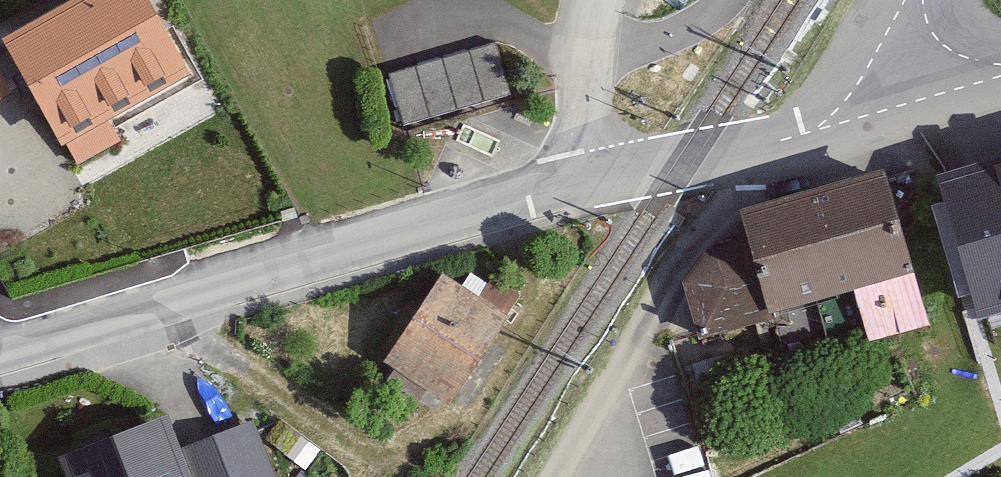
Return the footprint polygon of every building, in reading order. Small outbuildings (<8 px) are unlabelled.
[(177,100),(123,0),(102,0),(0,54),(0,58),(57,164),(177,100)] [(493,45),(390,77),(405,126),(508,95),(493,45)] [(958,300),(1000,288),(1000,153),(924,173),(958,300)] [(887,174),(742,210),(753,250),(706,261),(724,331),(854,298),(865,339),(925,324),(887,174)] [(507,316),(450,277),(385,372),(443,411),(507,316)] [(65,449),(74,476),(205,476),(184,411),(65,449)]
